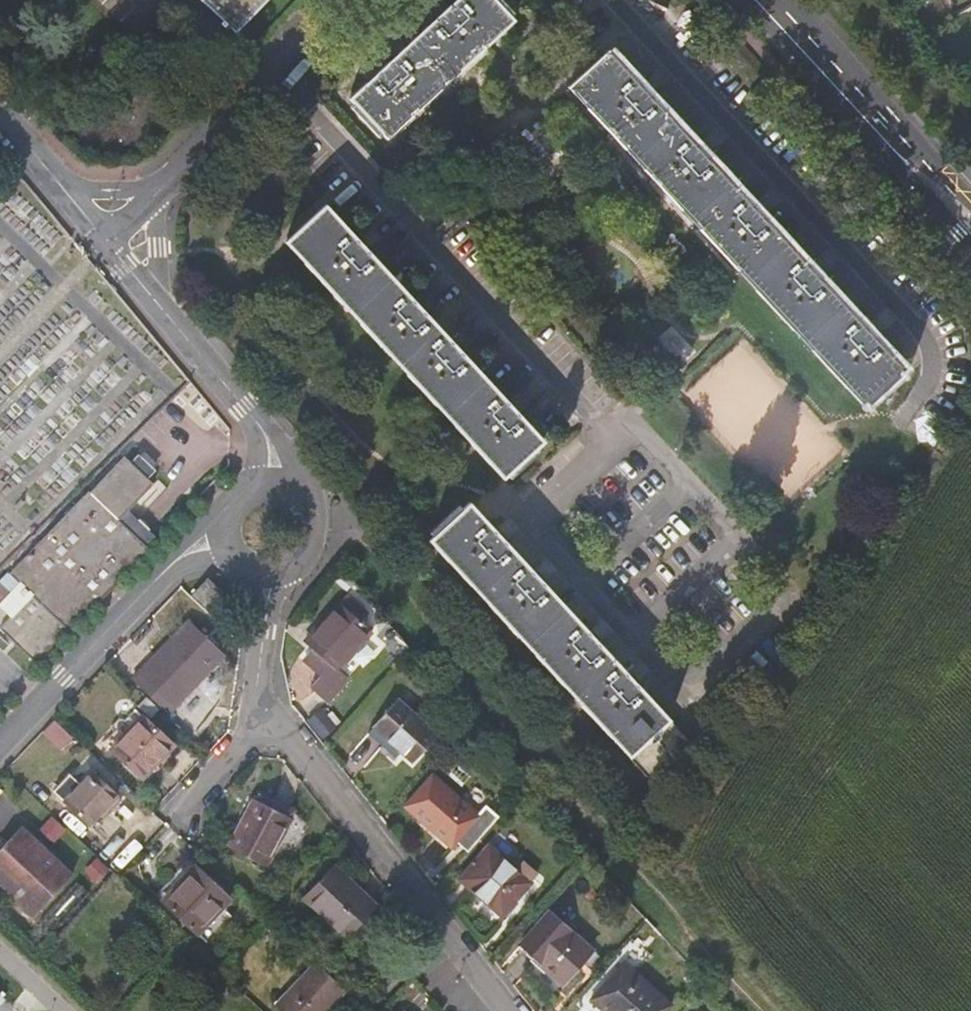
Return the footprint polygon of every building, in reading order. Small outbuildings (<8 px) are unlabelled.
[(236,30),(264,0),(205,0),(236,30)] [(510,26),(513,22),(493,0),(458,0),(350,100),(388,140),(510,26)] [(570,90),(863,405),(902,368),(609,52),(570,90)] [(504,478),(542,441),(325,207),(286,244),(501,476),(504,478)] [(110,528),(123,514),(147,488),(139,480),(125,466),(115,457),(2,576),(11,586),(0,597),(0,616),(3,619),(0,623),(0,640),(25,664),(33,672),(142,559),(110,528)] [(148,471),(134,458),(125,466),(139,480),(148,471)] [(471,505),(431,542),(656,784),(696,746),(471,505)] [(155,546),(123,514),(110,528),(142,559),(155,546)] [(202,580),(190,593),(202,605),(214,592),(202,580)] [(314,673),(305,684),(321,700),(340,679),(329,669),(363,632),(353,623),(360,614),(337,594),(297,638),(307,648),(298,658),(314,673)] [(184,623),(133,676),(168,708),(219,655),(184,623)] [(382,642),(369,657),(382,670),(396,655),(382,642)] [(367,729),(405,763),(429,736),(390,701),(367,729)] [(138,719),(107,752),(139,782),(169,748),(138,719)] [(40,790),(82,830),(111,799),(81,771),(67,786),(55,774),(40,790)] [(443,845),(452,835),(465,847),(493,816),(478,803),(467,817),(425,779),(401,807),(443,845)] [(251,800),(225,848),(254,864),(280,815),(251,800)] [(16,826),(0,843),(0,889),(29,916),(69,873),(16,826)] [(525,885),(484,847),(454,880),(496,918),(525,885)] [(199,879),(166,849),(135,883),(168,914),(199,879)] [(326,867),(298,898),(338,935),(366,903),(326,867)] [(557,985),(586,952),(542,913),(514,946),(557,985)] [(618,963),(584,1001),(595,1010),(658,1010),(664,1004),(618,963)] [(311,965),(272,1008),(275,1010),(324,1010),(340,993),(311,965)]
